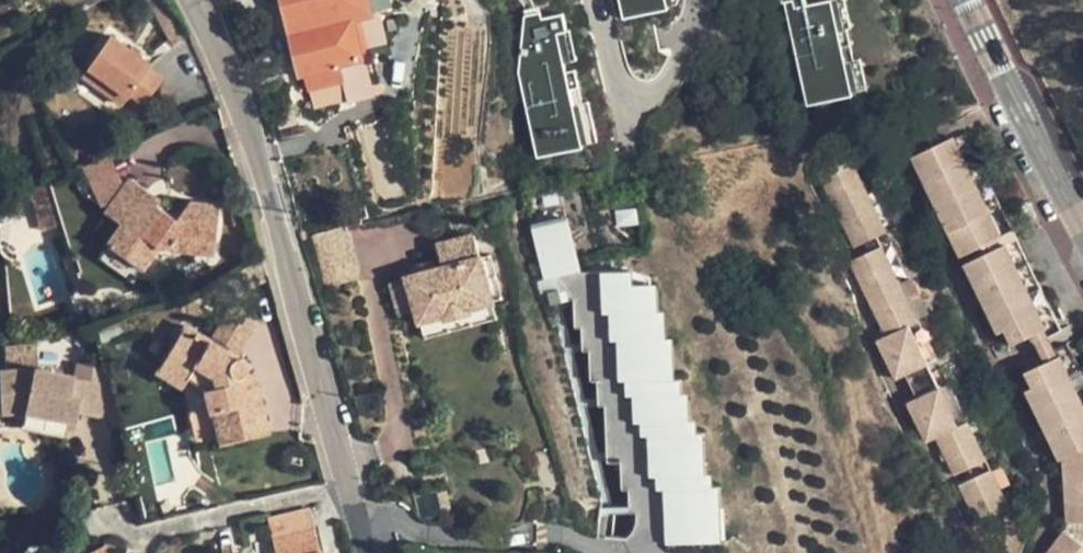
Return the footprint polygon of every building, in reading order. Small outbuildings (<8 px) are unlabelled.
[(348,101),(373,94),(363,52),(389,45),(383,17),(374,18),(372,11),(392,5),(390,0),(283,0),(301,71),(305,71),(310,89),(343,81),(348,101)] [(621,13),(669,1),(669,0),(618,0),(621,13)] [(810,100),(855,90),(835,0),(787,0),(810,100)] [(553,2),(523,8),(515,74),(536,157),(583,145),(553,2)] [(104,34),(82,65),(97,75),(92,85),(117,104),(127,91),(141,101),(157,78),(143,68),(146,63),(104,34)] [(76,73),(92,85),(97,75),(82,65),(76,73)] [(316,108),(348,101),(343,81),(310,89),(315,106),(316,108)] [(999,238),(1004,235),(955,136),(912,157),(961,256),(988,243),(999,238)] [(857,246),(888,231),(852,157),(821,173),(857,246)] [(175,217),(154,203),(143,195),(147,188),(129,176),(104,209),(120,221),(105,242),(140,266),(157,245),(213,251),(218,206),(218,202),(191,198),(175,217)] [(55,226),(42,183),(23,191),(36,231),(55,226)] [(158,196),(147,188),(143,195),(154,203),(158,196)] [(348,218),(309,229),(325,281),(362,270),(348,218)] [(492,298),(480,253),(473,231),(436,241),(442,264),(432,267),(428,269),(429,275),(419,277),(416,272),(413,273),(388,279),(399,314),(416,309),(419,318),(442,312),(444,318),(473,312),(472,303),(492,298)] [(991,250),(1003,245),(999,238),(988,243),(991,250)] [(1044,329),(1049,326),(1007,242),(1003,245),(991,250),(965,263),(999,332),(1006,329),(1014,344),(1032,335),(1044,329)] [(929,362),(909,323),(919,318),(883,245),(852,261),(888,334),(879,339),(898,377),(907,373),(929,362)] [(491,250),(480,253),(492,298),(504,294),(491,250)] [(411,264),(413,273),(416,272),(419,277),(429,275),(428,269),(432,267),(429,258),(411,264)] [(442,312),(419,318),(424,335),(497,315),(492,298),(472,303),(473,312),(444,318),(442,312)] [(205,383),(206,393),(251,379),(247,365),(245,366),(243,357),(239,353),(234,352),(253,321),(227,305),(212,331),(223,339),(219,344),(188,323),(158,369),(181,384),(196,362),(213,373),(214,380),(205,383)] [(1046,362),(1057,356),(1044,329),(1032,335),(1046,362)] [(1082,448),(1082,395),(1062,353),(1057,356),(1046,362),(1027,371),(1035,386),(1028,390),(1062,459),(1065,457),(1082,449),(1082,448)] [(920,397),(941,386),(929,362),(907,373),(920,397)] [(0,370),(0,410),(23,407),(75,421),(80,400),(70,396),(74,376),(32,365),(0,370)] [(262,426),(251,379),(206,393),(215,433),(220,434),(233,433),(262,426)] [(957,473),(988,458),(969,419),(959,424),(941,386),(920,397),(910,402),(928,440),(938,435),(957,473)] [(75,421),(23,407),(0,410),(0,428),(6,427),(25,424),(60,434),(63,426),(73,428),(75,421)] [(1082,465),(1082,460),(1082,449),(1065,457),(1066,466),(1082,465)] [(1066,466),(1070,525),(1044,552),(1082,552),(1082,465),(1066,466)] [(980,518),(1010,503),(993,467),(962,482),(980,518)] [(308,508),(269,517),(278,552),(320,552),(308,508)] [(72,552),(97,552),(93,544),(72,552)]
